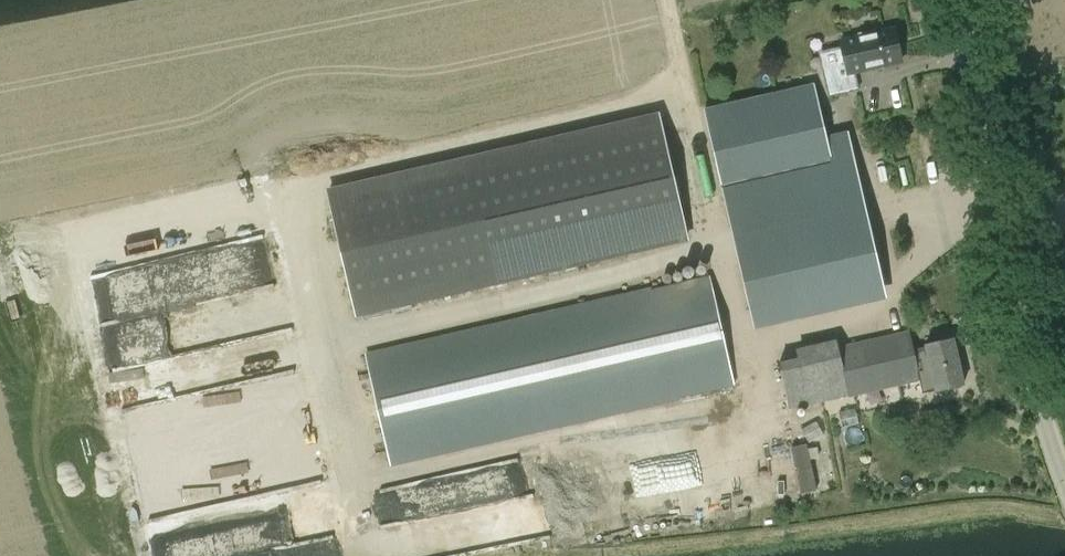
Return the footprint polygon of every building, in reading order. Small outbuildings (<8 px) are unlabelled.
[(829,96),(858,89),(854,72),(901,61),(894,28),(875,32),(875,30),(858,34),(859,36),(840,40),(846,64),(823,69),(829,96)] [(825,136),(813,83),(704,108),(751,312),(881,282),(847,131),(825,136)] [(687,237),(659,116),(328,192),(356,313),(687,237)] [(231,260),(237,301),(278,295),(272,254),(231,260)] [(711,276),(367,355),(392,464),(736,385),(711,276)] [(909,333),(798,358),(779,362),(790,408),(919,379),(922,393),(935,390),(936,391),(965,384),(954,339),(926,345),(926,346),(912,350),(909,333)] [(149,410),(194,401),(193,392),(119,408),(124,433),(114,435),(116,448),(155,440),(149,410)] [(369,486),(381,555),(442,555),(538,540),(524,460),(369,486)]
